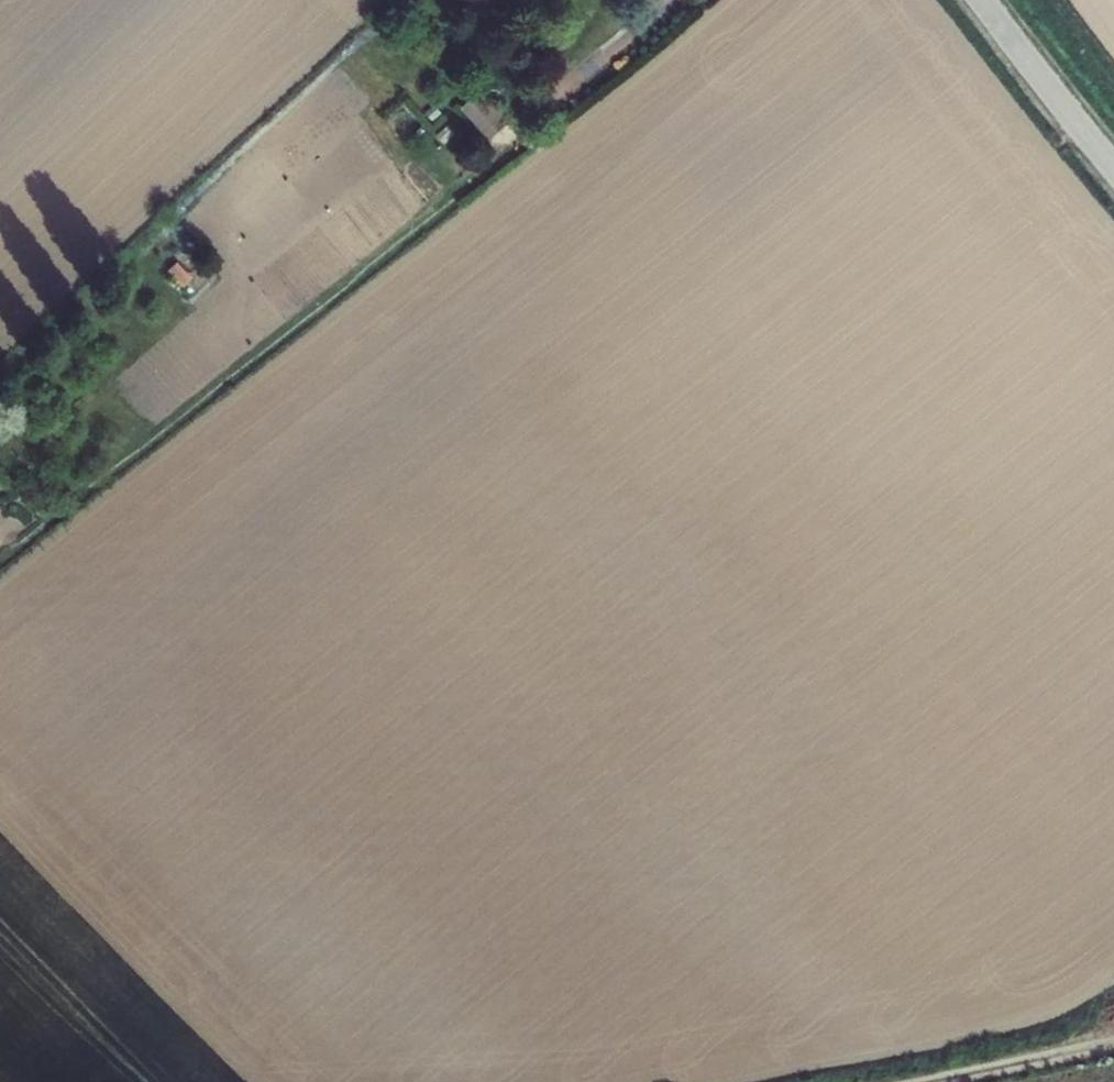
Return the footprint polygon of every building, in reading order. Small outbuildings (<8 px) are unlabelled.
[(488,140),(508,123),(480,91),(460,108),(488,140)]
